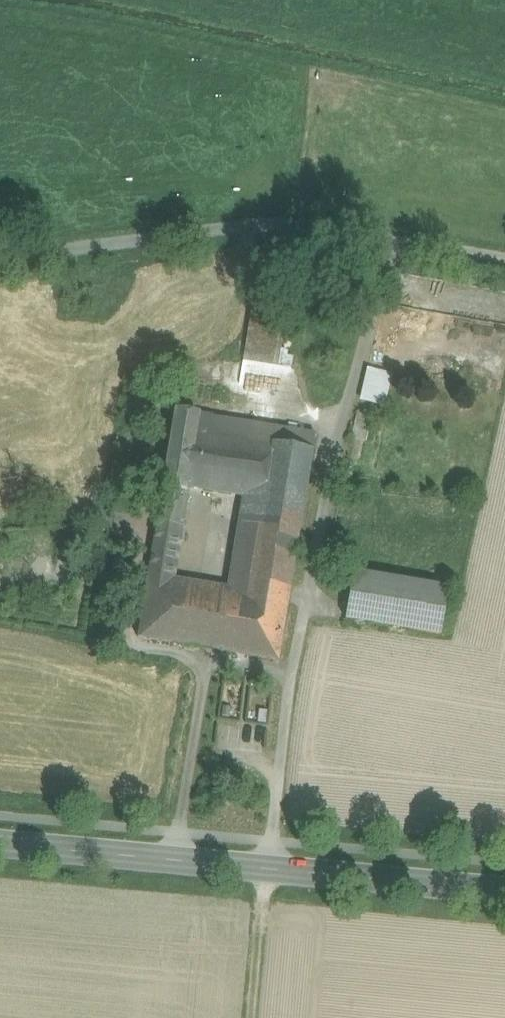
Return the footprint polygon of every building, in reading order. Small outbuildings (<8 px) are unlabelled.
[(281,316),(252,312),(245,360),(274,364),(281,316)] [(360,398),(386,404),(394,372),(369,365),(360,398)] [(176,408),(163,489),(187,491),(187,486),(199,412),(176,408)] [(371,414),(358,411),(352,438),(365,441),(371,414)] [(199,412),(187,486),(201,489),(213,416),(213,414),(199,412)] [(316,434),(213,416),(201,489),(244,497),(240,521),(300,531),(316,434)] [(187,491),(163,489),(159,514),(182,518),(187,491)] [(182,518),(159,514),(148,579),(172,582),(182,518)] [(300,531),(240,521),(228,592),(288,602),(300,531)] [(448,587),(354,571),(346,619),(440,634),(448,587)] [(172,582),(148,579),(139,637),(150,639),(202,648),(212,589),(172,582)] [(228,592),(212,589),(202,648),(218,650),(228,592)] [(288,602),(228,592),(218,650),(278,660),(288,602)]
